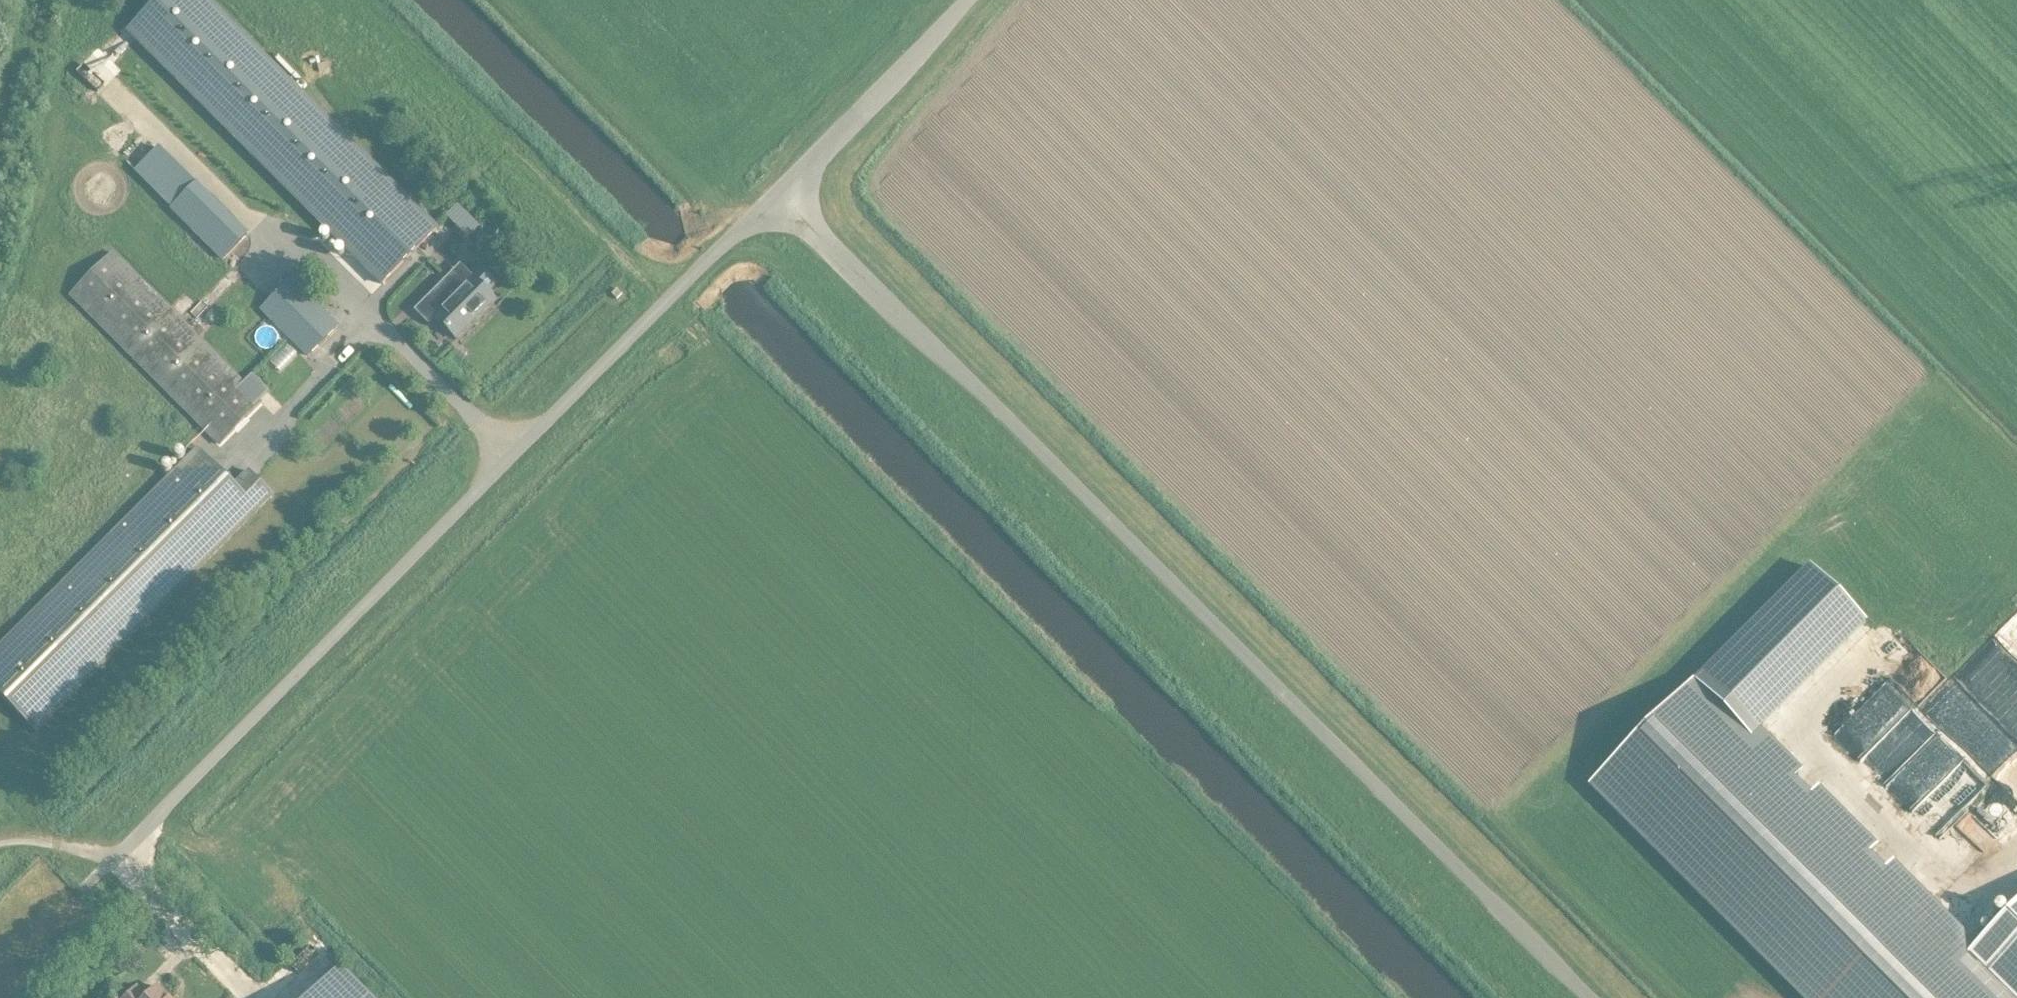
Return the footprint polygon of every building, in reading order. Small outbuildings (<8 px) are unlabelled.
[(126,35),(380,286),(434,231),(200,0),(159,0),(126,35)] [(317,96),(317,97),(317,98),(317,99),(317,100),(318,101),(319,102),(320,103),(322,103),(323,103),(324,103),(325,103),(326,102),(327,101),(328,100),(328,99),(328,98),(328,97),(328,96),(328,95),(327,94),(327,93),(326,93),(326,92),(325,92),(324,91),(322,91),(321,91),(320,92),(319,92),(319,93),(318,94),(317,94),(317,95),(317,96)] [(243,241),(191,189),(165,215),(217,267),(243,241)] [(445,281),(410,316),(423,328),(428,323),(431,325),(450,344),(490,305),(483,298),(491,290),(479,278),(470,287),(460,296),(445,281)] [(256,314),(296,355),(303,362),(333,332),(286,284),(256,314)] [(0,649),(0,705),(31,737),(267,500),(243,477),(228,491),(192,456),(0,649)] [(1587,789),(1796,997),(2016,997),(2016,904),(1972,949),(1964,957),(1748,741),(1755,733),(1860,629),(1803,572),(1587,789)] [(333,975),(310,997),(356,997),(333,975)]
